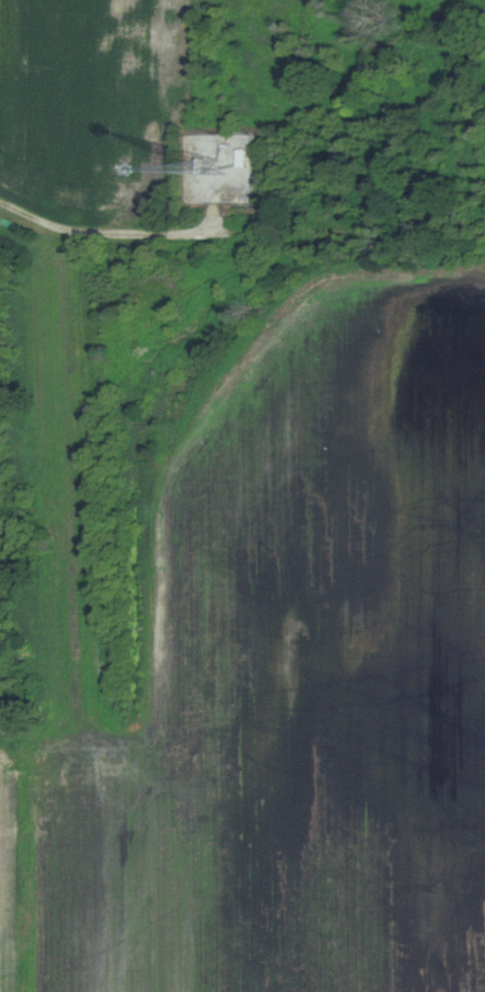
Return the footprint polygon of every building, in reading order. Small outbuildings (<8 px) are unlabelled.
[(195,160),(194,177),(247,179),(248,138),(229,137),(228,155),(216,155),(215,161),(195,160)]
